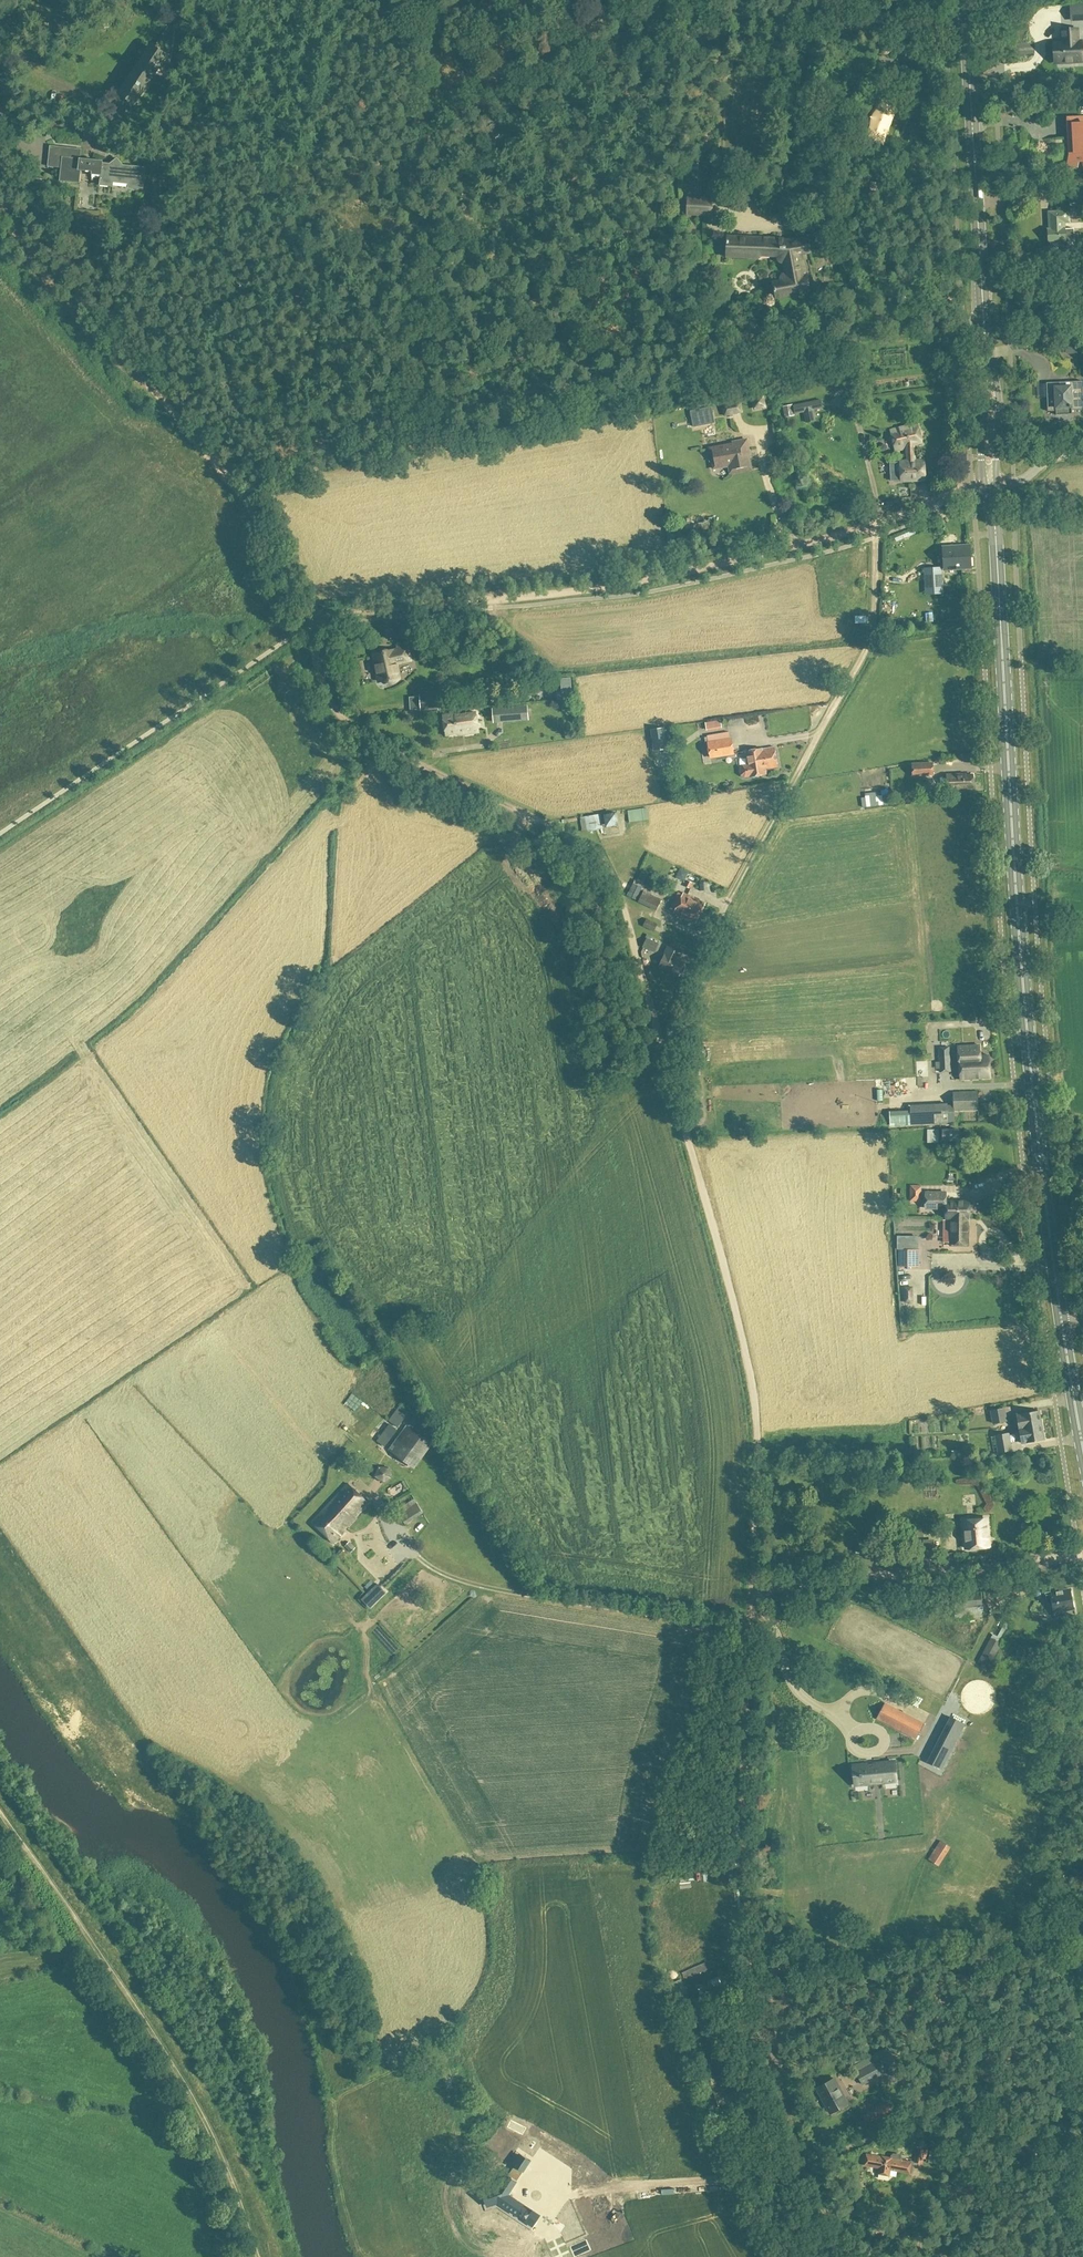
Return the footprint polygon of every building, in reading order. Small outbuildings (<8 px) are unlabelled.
[(1071,20),(1082,19),(1082,3),(1070,4),(1071,20)] [(1054,63),(1082,61),(1082,56),(1082,41),(1078,41),(1077,28),(1061,29),(1062,38),(1063,38),(1063,42),(1053,43),(1054,63)] [(163,58),(152,51),(137,73),(138,73),(134,79),(145,86),(148,80),(149,80),(163,58)] [(1068,120),(1069,155),(1067,165),(1068,165),(1076,166),(1077,161),(1082,160),(1082,119),(1068,120)] [(93,171),(92,174),(92,180),(93,180),(92,183),(100,184),(113,186),(114,182),(129,184),(129,188),(143,190),(146,168),(123,165),(117,158),(110,163),(103,162),(104,161),(81,158),(82,150),(50,146),(48,166),(61,168),(60,180),(80,183),(81,170),(93,171)] [(1066,188),(1067,201),(1082,200),(1082,187),(1066,188)] [(688,197),(688,203),(683,203),(682,214),(687,214),(712,216),(713,199),(688,197)] [(1066,228),(1065,228),(1065,221),(1069,221),(1069,211),(1049,212),(1050,229),(1048,229),(1048,242),(1050,242),(1051,250),(1075,249),(1074,228),(1066,229),(1066,228)] [(788,239),(727,236),(726,257),(758,258),(761,255),(771,256),(772,255),(778,255),(778,258),(778,260),(779,261),(781,261),(784,263),(784,274),(783,274),(780,280),(773,281),(776,298),(810,292),(807,276),(804,277),(800,255),(811,253),(808,236),(789,240),(788,239)] [(1082,381),(1070,382),(1070,386),(1060,387),(1060,382),(1047,383),(1048,412),(1057,411),(1057,415),(1073,415),(1073,410),(1082,410),(1082,386),(1082,381)] [(762,398),(752,400),(754,409),(763,407),(762,398)] [(806,423),(817,421),(815,410),(824,408),(821,400),(793,405),(795,415),(804,413),(806,423)] [(724,417),(732,415),(742,413),(740,401),(730,403),(722,405),(724,417)] [(782,406),(785,417),(794,415),(792,404),(782,406)] [(712,409),(691,413),(694,428),(715,424),(712,409)] [(738,418),(733,420),(737,432),(742,430),(738,418)] [(907,449),(907,461),(916,461),(915,447),(924,445),(918,423),(890,430),(893,441),(892,442),(893,446),(894,447),(895,452),(907,449)] [(710,448),(710,452),(708,452),(709,462),(712,461),(713,469),(729,466),(730,473),(751,469),(748,450),(749,450),(747,439),(732,442),(732,444),(710,448)] [(890,462),(891,481),(926,480),(925,461),(916,461),(907,461),(890,462)] [(953,542),(954,546),(945,546),(947,570),(972,569),(971,545),(965,545),(964,541),(953,542)] [(924,568),(924,573),(925,588),(930,588),(944,588),(943,579),(943,568),(924,568)] [(393,683),(397,681),(393,664),(411,660),(408,647),(394,650),(384,652),(383,647),(377,650),(373,654),(379,681),(389,679),(390,684),(393,683)] [(421,710),(438,709),(437,694),(420,695),(421,710)] [(526,707),(494,709),(495,722),(527,719),(526,707)] [(456,713),(443,715),(446,735),(458,733),(459,735),(479,732),(476,712),(456,715),(456,713)] [(745,719),(746,730),(764,728),(763,718),(745,719)] [(722,728),(721,719),(705,722),(707,730),(722,728)] [(653,730),(652,730),(654,750),(655,750),(666,748),(664,728),(653,730)] [(731,739),(729,732),(707,735),(708,742),(711,757),(734,754),(731,739)] [(747,751),(749,765),(743,766),(740,769),(741,775),(745,777),(750,776),(751,777),(766,775),(765,770),(778,768),(775,747),(747,751)] [(912,763),(913,776),(934,775),(934,762),(912,763)] [(967,772),(946,773),(947,790),(974,788),(974,774),(967,774),(967,772)] [(646,807),(627,810),(629,822),(648,819),(646,807)] [(603,828),(600,814),(581,818),(584,832),(603,828)] [(610,826),(619,825),(617,816),(608,818),(610,826)] [(693,883),(688,880),(685,886),(690,889),(693,883)] [(636,900),(643,887),(633,883),(627,896),(636,900)] [(644,890),(639,902),(657,911),(662,899),(644,890)] [(683,892),(674,913),(696,923),(706,903),(683,892)] [(658,924),(647,918),(643,926),(654,932),(658,924)] [(659,943),(651,940),(652,936),(647,934),(645,938),(646,939),(642,947),(655,953),(659,943)] [(679,976),(680,973),(681,973),(683,973),(685,968),(684,966),(683,966),(684,964),(678,961),(682,953),(668,946),(665,954),(659,967),(679,976)] [(960,1079),(963,1079),(992,1078),(991,1055),(981,1056),(980,1045),(958,1046),(960,1079)] [(939,1055),(939,1061),(935,1061),(935,1068),(939,1068),(939,1072),(952,1071),(951,1054),(950,1054),(950,1046),(938,1046),(939,1055)] [(694,1067),(692,1056),(675,1058),(676,1070),(694,1067)] [(955,1121),(954,1111),(979,1110),(978,1092),(976,1092),(953,1093),(953,1104),(948,1104),(948,1103),(934,1104),(935,1123),(955,1121)] [(911,1110),(890,1111),(890,1125),(912,1124),(911,1110)] [(959,1129),(943,1130),(943,1140),(959,1140),(959,1129)] [(921,1201),(921,1185),(910,1185),(910,1201),(921,1201)] [(950,1218),(968,1218),(970,1218),(970,1201),(946,1201),(946,1192),(926,1192),(926,1208),(945,1208),(945,1218),(950,1218)] [(944,1242),(950,1244),(950,1245),(968,1245),(968,1218),(950,1218),(950,1226),(944,1228),(944,1242)] [(919,1266),(919,1249),(900,1249),(900,1266),(919,1266)] [(922,1268),(910,1269),(911,1280),(923,1278),(922,1268)] [(400,1403),(387,1421),(397,1428),(410,1410),(400,1403)] [(1007,1421),(1005,1408),(992,1410),(994,1423),(1007,1421)] [(1020,1429),(1042,1425),(1039,1410),(1017,1414),(1020,1429)] [(414,1417),(408,1425),(430,1441),(436,1432),(414,1417)] [(1042,1425),(1020,1429),(1022,1443),(1044,1440),(1042,1425)] [(1013,1451),(1010,1432),(995,1435),(998,1453),(1013,1451)] [(369,1503),(347,1483),(312,1522),(334,1543),(344,1532),(343,1531),(369,1503)] [(423,1513),(417,1503),(400,1514),(406,1523),(423,1513)] [(966,1548),(989,1546),(987,1519),(964,1521),(966,1548)] [(356,1547),(349,1541),(344,1546),(351,1553),(356,1547)] [(855,1556),(872,1556),(871,1544),(855,1545),(855,1556)] [(362,1599),(370,1607),(385,1592),(377,1584),(362,1599)] [(1047,1606),(1053,1605),(1055,1613),(1064,1611),(1064,1609),(1075,1608),(1072,1589),(1061,1591),(1060,1589),(1045,1592),(1047,1606)] [(984,1617),(982,1592),(954,1594),(956,1619),(984,1617)] [(918,1618),(923,1626),(945,1611),(940,1604),(918,1618)] [(990,1668),(1002,1643),(1012,1624),(1006,1621),(996,1640),(991,1638),(978,1661),(990,1668)] [(885,1702),(877,1718),(916,1739),(924,1723),(885,1702)] [(935,1748),(928,1761),(942,1768),(949,1755),(965,1724),(951,1717),(935,1748)] [(867,1764),(853,1765),(855,1778),(855,1784),(868,1783),(885,1781),(896,1780),(896,1776),(895,1761),(874,1763),(874,1764),(867,1765),(867,1764)] [(939,1866),(950,1847),(939,1841),(928,1859),(939,1866)] [(948,1851),(940,1869),(948,1873),(956,1854),(948,1851)] [(859,2053),(850,2058),(853,2064),(862,2060),(859,2053)] [(856,2072),(863,2084),(886,2071),(880,2059),(856,2072)] [(831,2113),(848,2103),(834,2078),(817,2087),(831,2113)] [(196,2136),(192,2130),(185,2134),(188,2140),(196,2136)] [(930,2150),(934,2151),(934,2146),(925,2144),(917,2146),(914,2145),(914,2148),(916,2149),(914,2163),(923,2165),(924,2158),(928,2159),(930,2150)] [(893,2158),(882,2156),(867,2153),(865,2166),(879,2168),(878,2174),(889,2177),(890,2170),(910,2173),(912,2162),(901,2160),(902,2158),(893,2156),(893,2158)] [(514,2164),(524,2171),(531,2160),(530,2160),(521,2154),(514,2164)] [(498,2188),(483,2193),(487,2204),(498,2201),(517,2214),(523,2204),(524,2205),(525,2204),(509,2194),(517,2182),(507,2175),(498,2188)]
